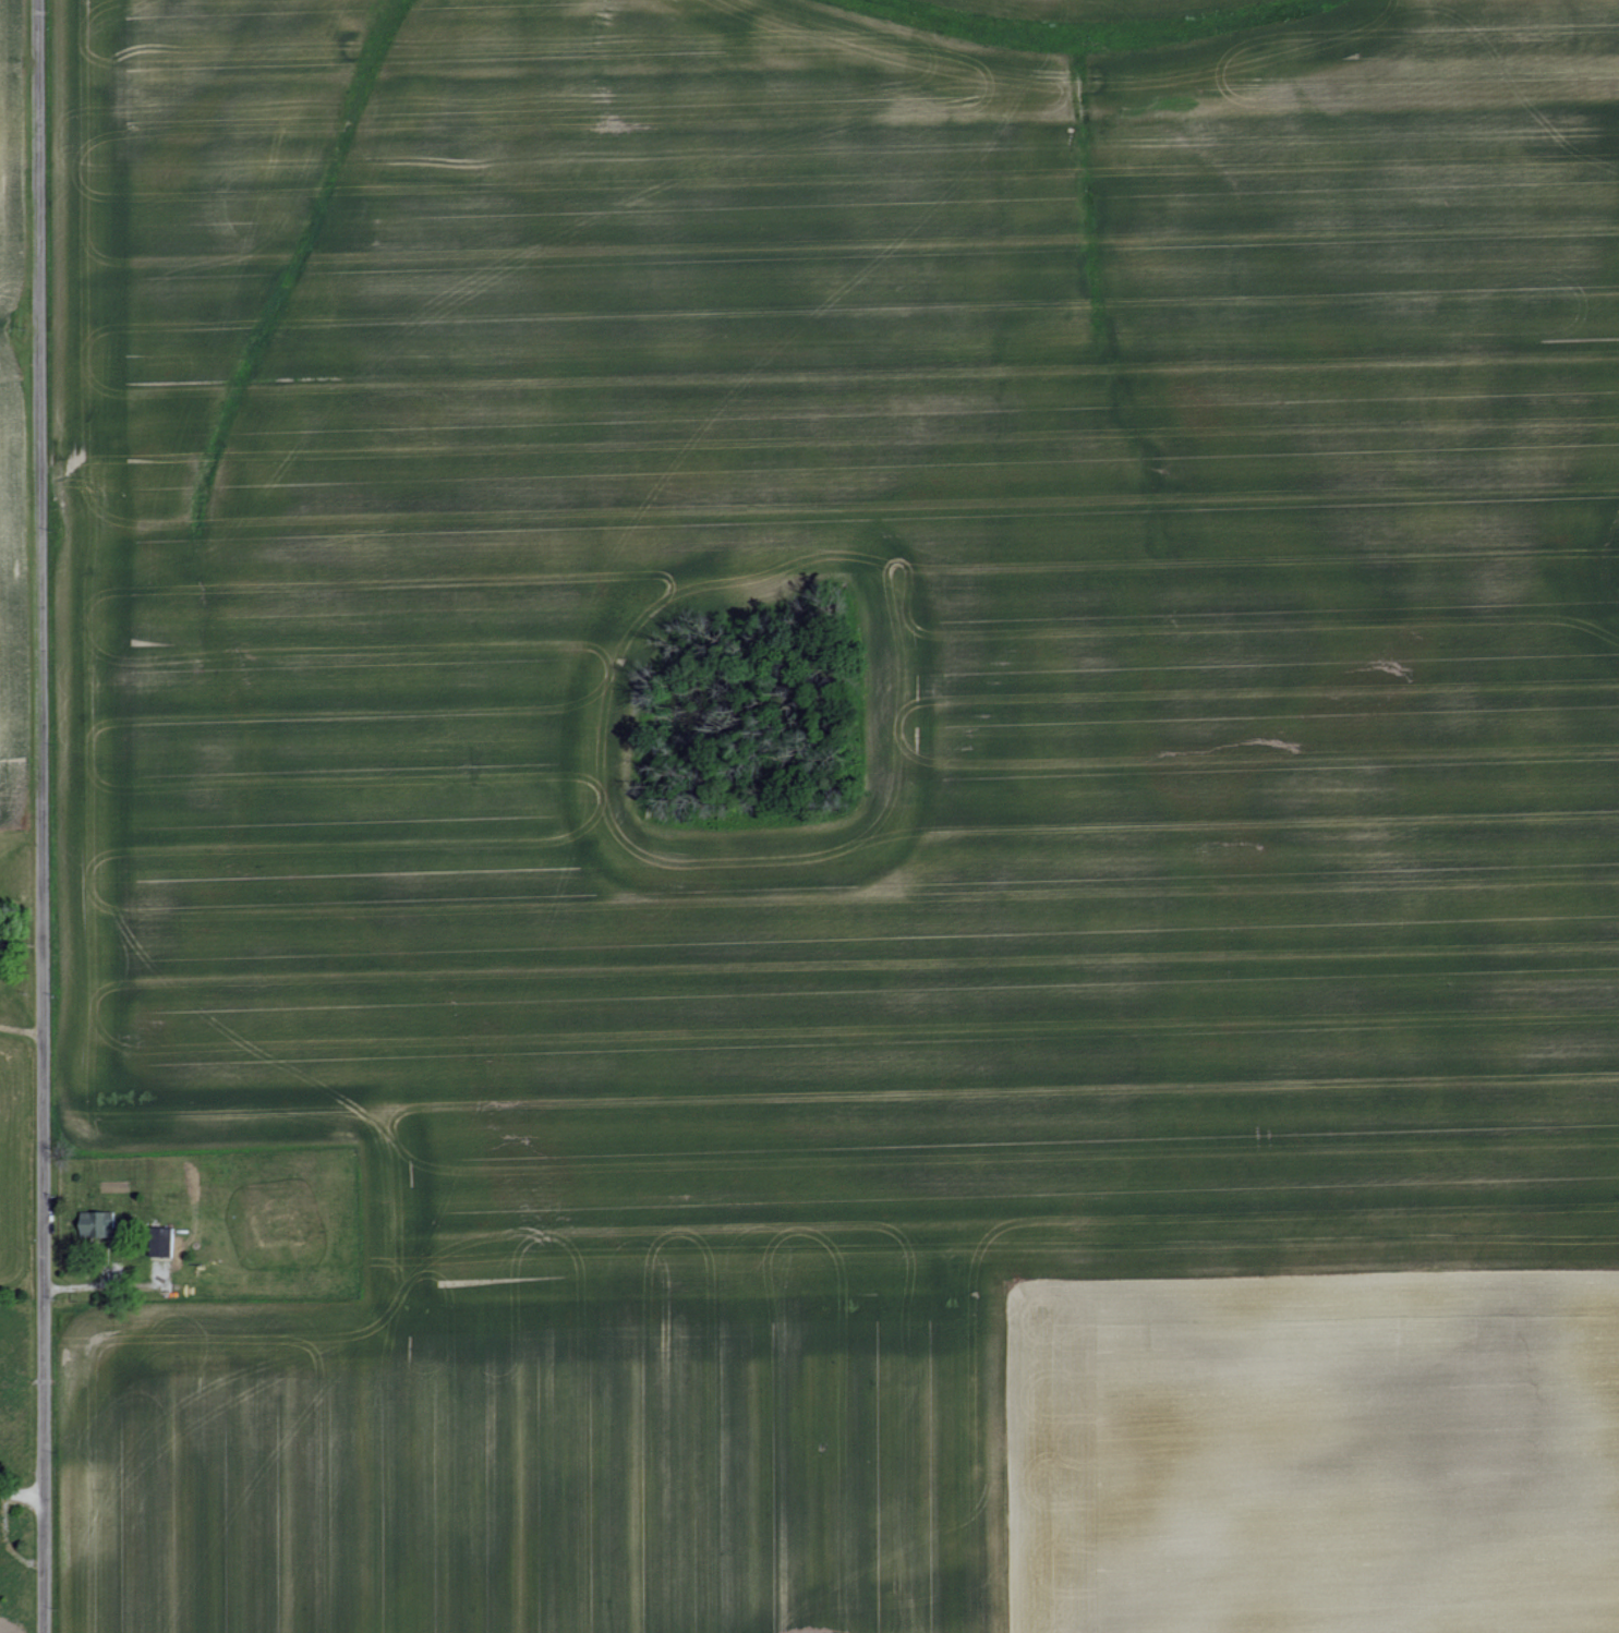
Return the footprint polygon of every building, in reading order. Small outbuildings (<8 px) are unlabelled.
[(81,1211),(81,1236),(114,1236),(114,1212),(81,1211)]
